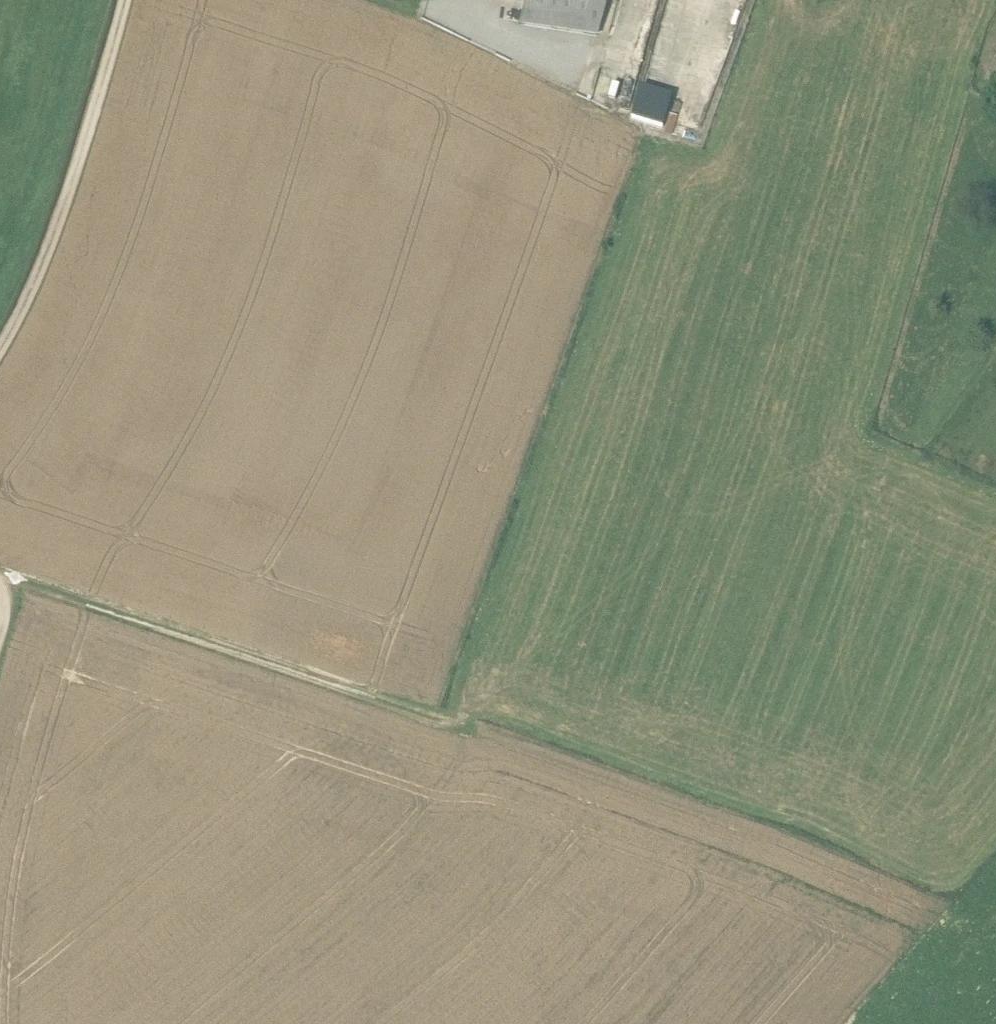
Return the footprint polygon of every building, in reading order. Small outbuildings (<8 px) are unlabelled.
[(600,35),(609,0),(526,0),(520,22),(600,35)] [(682,111),(673,108),(676,95),(644,86),(635,117),(676,129),(682,111)]
